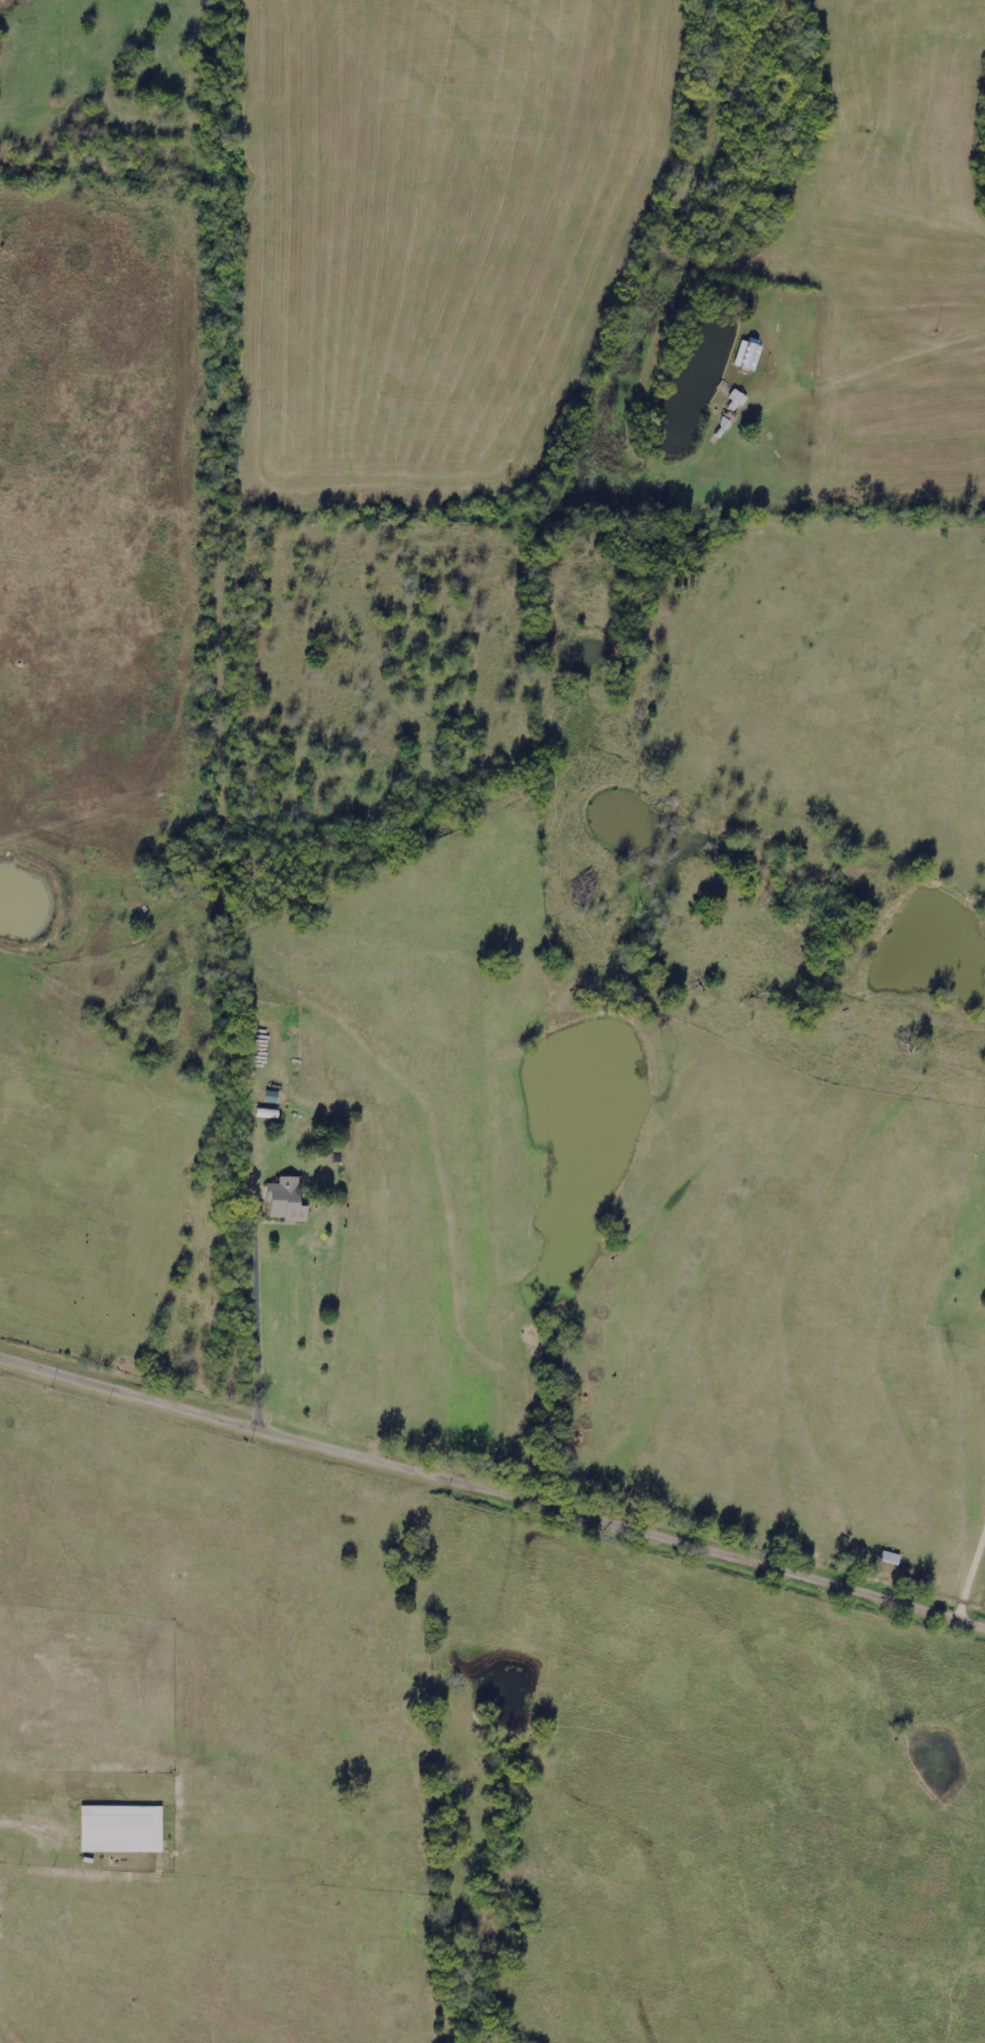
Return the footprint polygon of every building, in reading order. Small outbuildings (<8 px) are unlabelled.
[(742,339),(736,367),(756,372),(763,343),(742,339)] [(308,1223),(309,1207),(300,1207),(301,1178),(281,1177),(281,1184),(268,1184),(268,1201),(272,1201),(271,1218),(286,1219),(286,1222),(308,1223)] [(164,1807),(83,1807),(83,1853),(163,1854),(164,1807)]
